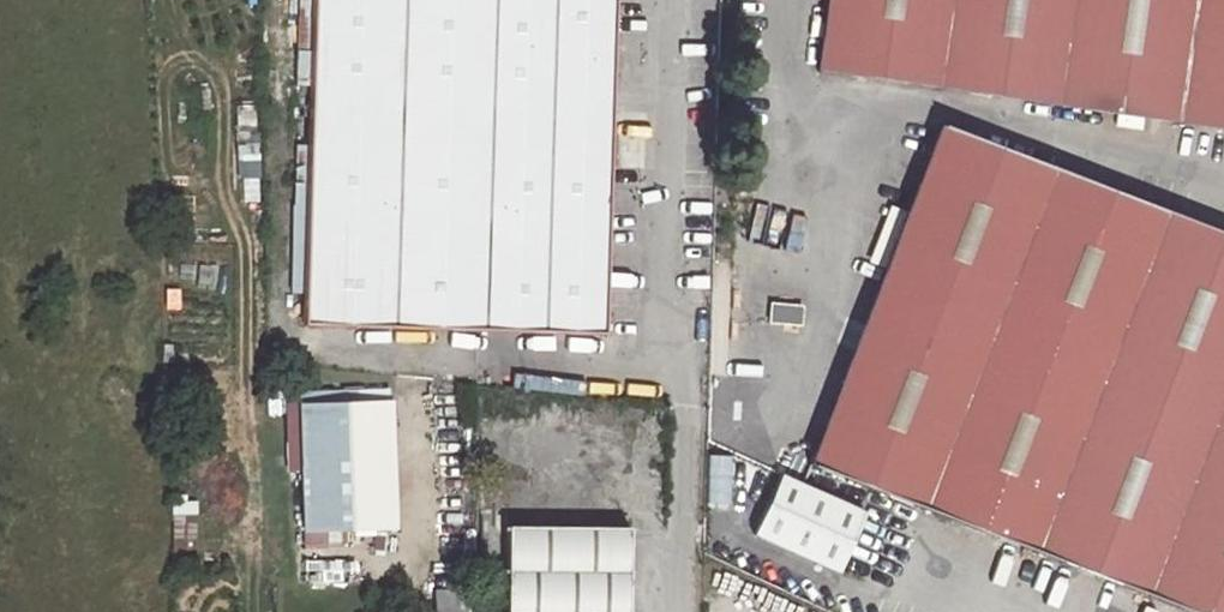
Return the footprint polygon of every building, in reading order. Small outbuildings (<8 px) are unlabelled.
[(311,145),(309,204),(306,293),(305,323),(605,331),(616,0),(300,0),(297,84),(313,84),(311,145)] [(812,74),(1223,134),(1223,0),(822,0),(812,74)] [(933,131),(805,466),(1185,611),(1223,611),(1223,242),(933,131)] [(298,144),(296,204),(309,204),(311,145),(298,144)] [(294,204),(293,293),(306,293),(309,204),(296,204),(294,204)] [(799,320),(800,300),(770,299),(769,319),(799,320)] [(301,406),(304,527),(396,523),(393,402),(301,406)] [(836,575),(865,517),(783,479),(756,537),(836,575)] [(627,530),(506,528),(505,611),(626,611),(627,530)] [(438,611),(465,611),(465,589),(438,588),(438,611)]
